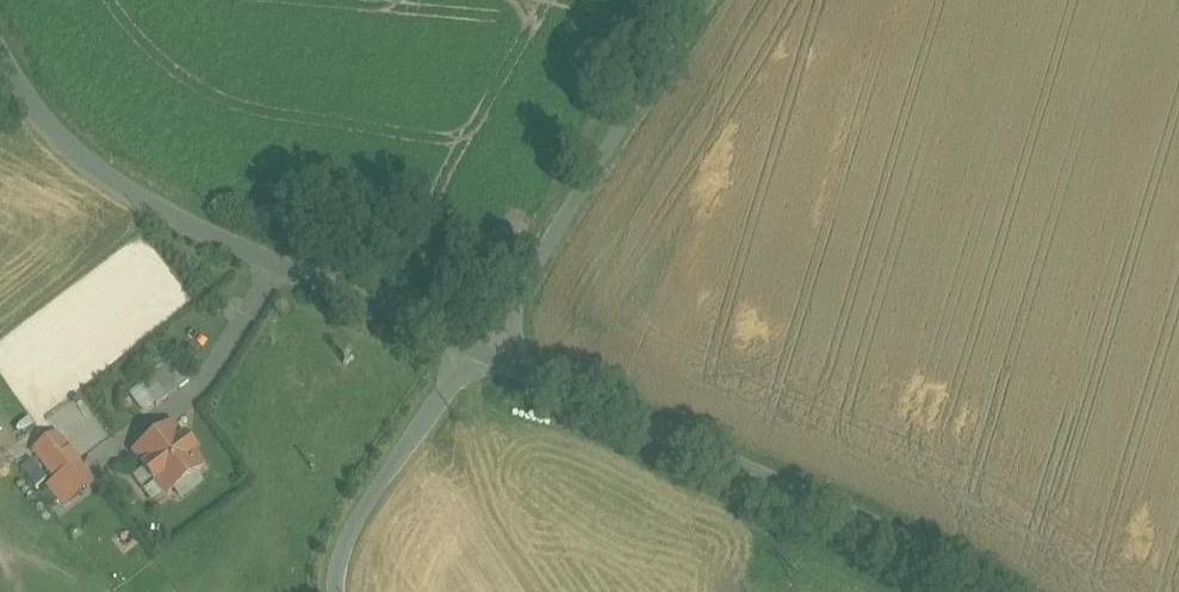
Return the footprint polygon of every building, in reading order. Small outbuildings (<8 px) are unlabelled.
[(129,354),(86,394),(103,411),(102,412),(133,446),(177,406),(129,354)] [(94,482),(73,454),(80,448),(64,427),(33,450),(55,479),(48,485),(64,505),(94,482)]
